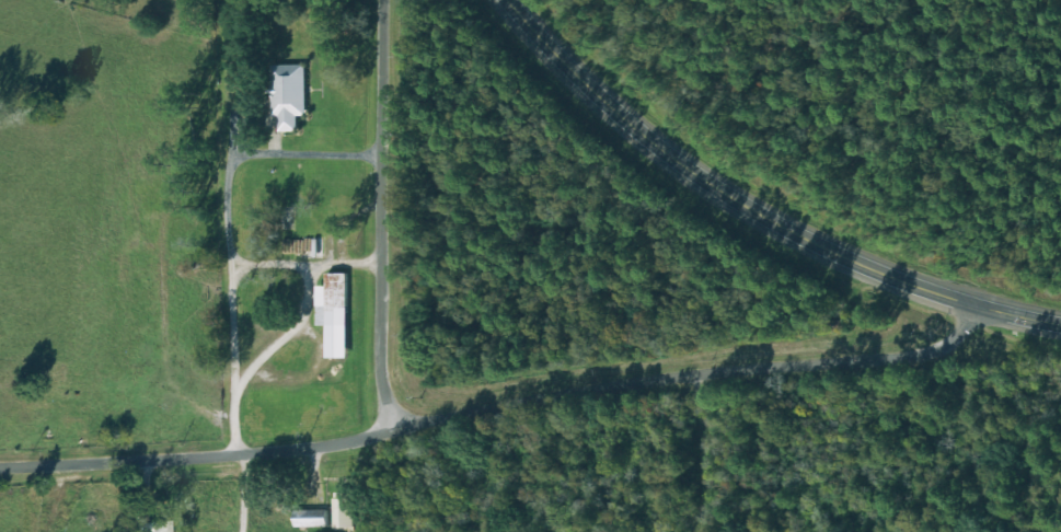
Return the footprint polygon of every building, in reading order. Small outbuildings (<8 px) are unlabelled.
[(305,63),(274,64),(275,116),(278,116),(279,131),(298,131),(298,115),(306,115),(305,63)] [(327,325),(327,357),(348,358),(348,273),(327,273),(327,285),(317,285),(317,325),(327,325)] [(353,528),(352,491),(334,492),(335,528),(353,528)] [(327,509),(295,509),(295,527),(327,526),(327,509)]
